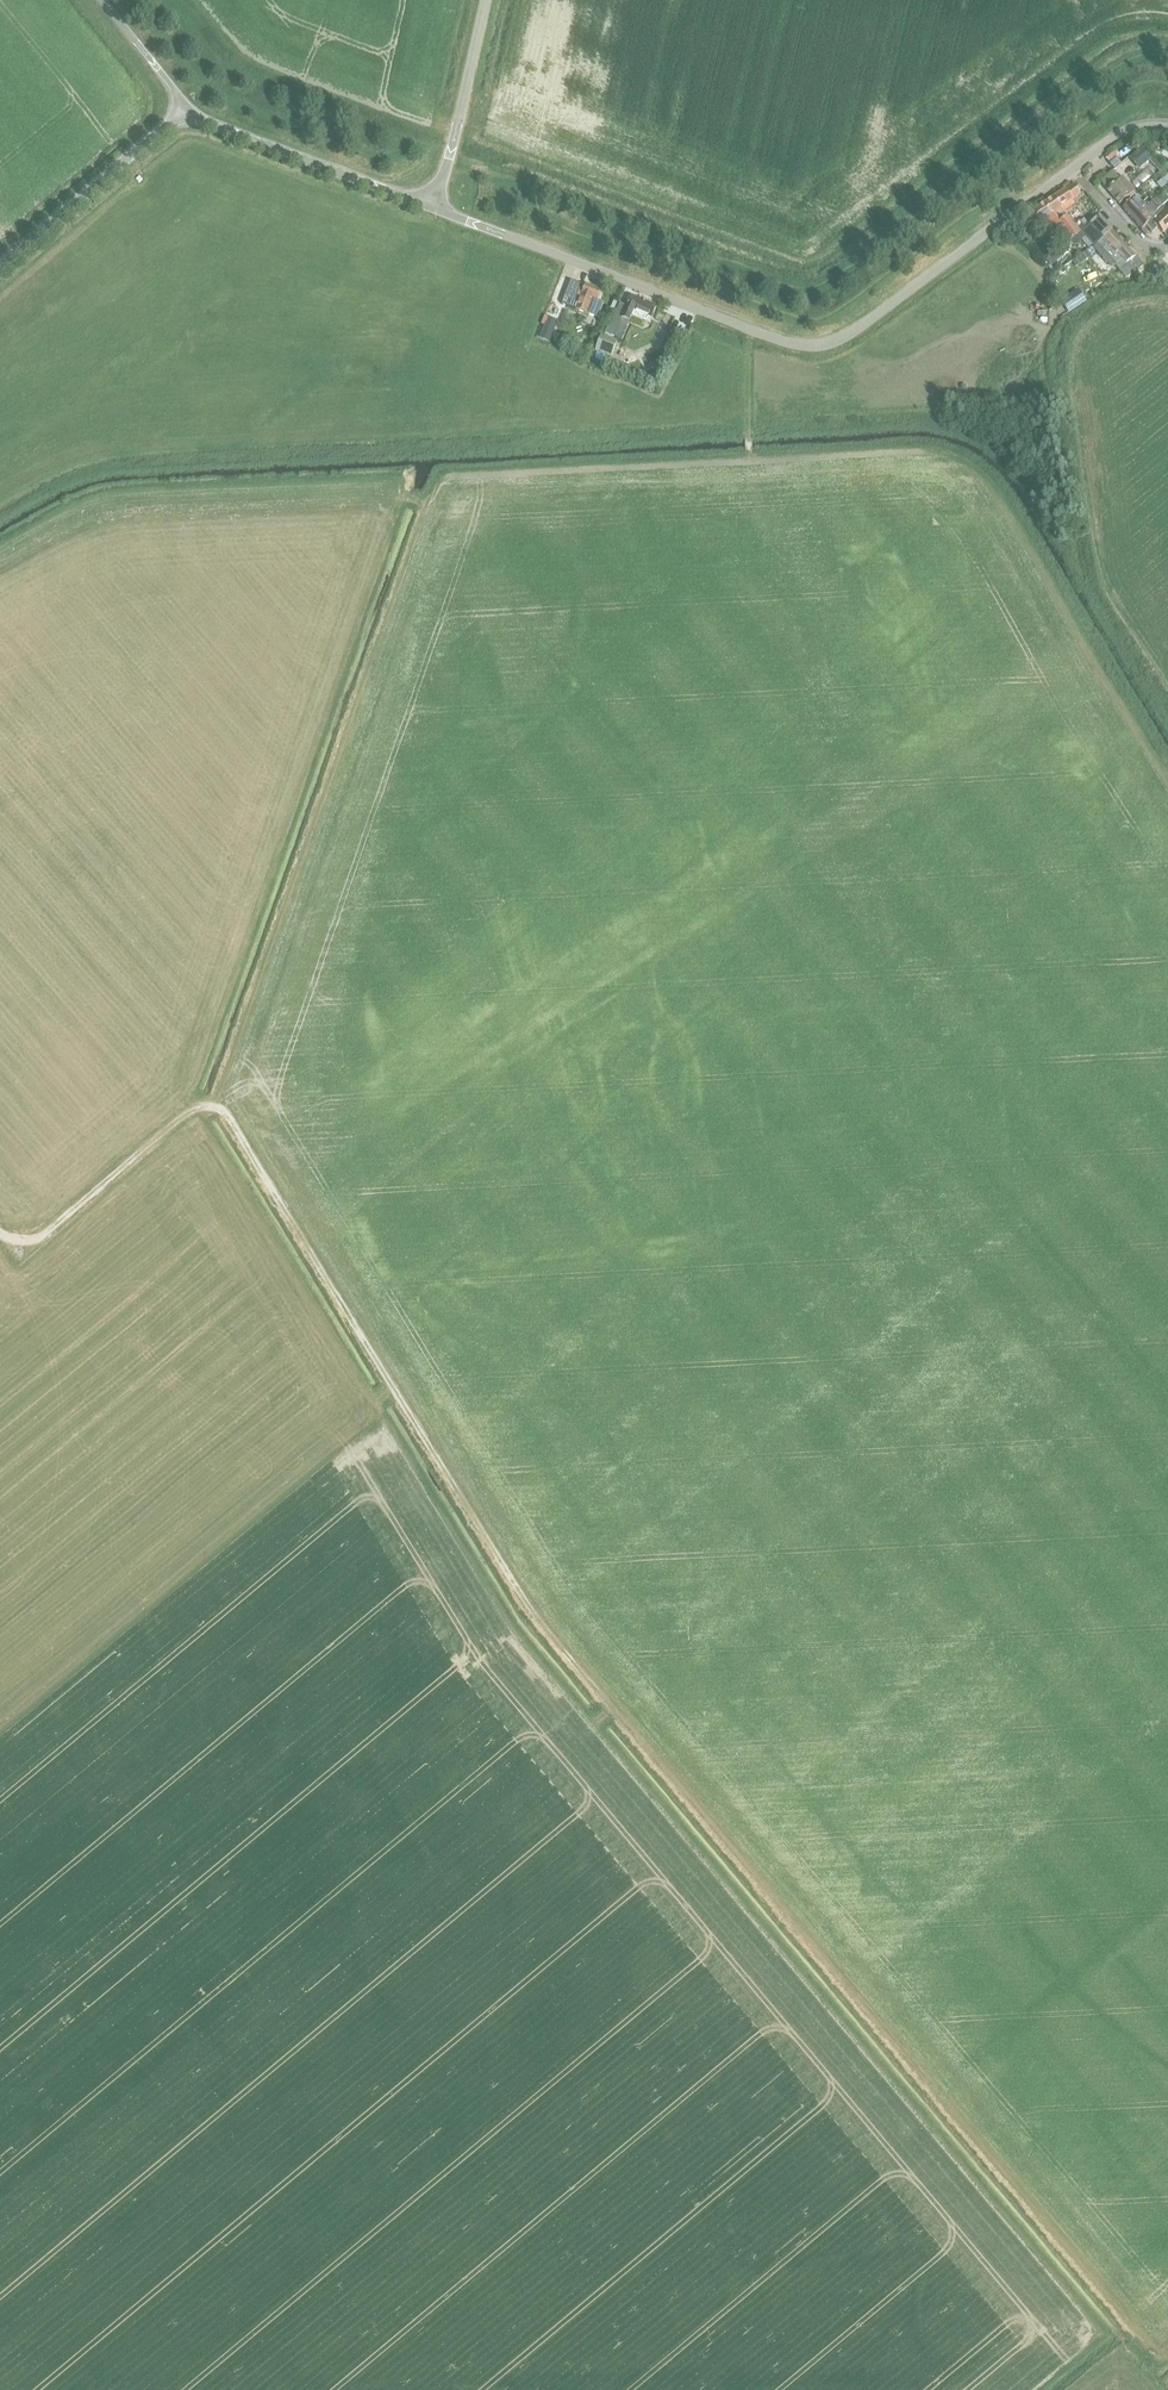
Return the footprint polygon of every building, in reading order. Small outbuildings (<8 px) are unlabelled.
[(1130,142),(1119,149),(1118,147),(1108,153),(1114,163),(1135,149),(1130,142)] [(1142,150),(1131,159),(1140,170),(1151,161),(1142,150)] [(1165,184),(1167,181),(1167,173),(1165,169),(1158,175),(1165,184)] [(1107,190),(1120,205),(1135,192),(1123,177),(1107,190)] [(1059,219),(1058,217),(1064,213),(1060,208),(1081,194),(1074,184),(1044,204),(1055,221),(1059,219)] [(1145,227),(1147,225),(1159,210),(1163,206),(1159,202),(1153,195),(1139,207),(1132,200),(1123,208),(1142,230),(1145,227)] [(1159,202),(1163,206),(1167,202),(1167,201),(1165,197),(1159,202)] [(1071,241),(1081,232),(1080,231),(1080,230),(1075,224),(1073,226),(1067,217),(1061,221),(1059,219),(1055,221),(1044,204),(1027,216),(1035,226),(1047,217),(1052,224),(1054,227),(1058,224),(1066,236),(1062,238),(1066,243),(1070,239),(1071,241)] [(1163,206),(1159,210),(1147,225),(1145,227),(1152,234),(1158,228),(1162,232),(1167,227),(1167,211),(1163,206)] [(1071,241),(1074,244),(1085,235),(1093,245),(1098,244),(1112,232),(1112,231),(1100,217),(1099,217),(1097,215),(1080,230),(1080,231),(1081,232),(1071,241)] [(1112,232),(1098,244),(1110,259),(1107,262),(1116,273),(1119,270),(1126,278),(1133,274),(1137,279),(1148,271),(1143,266),(1112,232)] [(1076,268),(1096,257),(1091,249),(1072,260),(1076,268)] [(601,290),(586,284),(585,286),(571,281),(565,297),(579,302),(576,310),(598,318),(604,303),(598,301),(601,290)] [(621,319),(629,322),(631,316),(649,324),(656,307),(631,296),(627,306),(620,303),(611,326),(609,325),(605,334),(614,337),(621,319)] [(558,321),(545,316),(542,325),(554,330),(558,321)] [(596,351),(612,357),(617,343),(601,337),(596,351)] [(662,381),(657,370),(648,374),(652,385),(662,381)]
